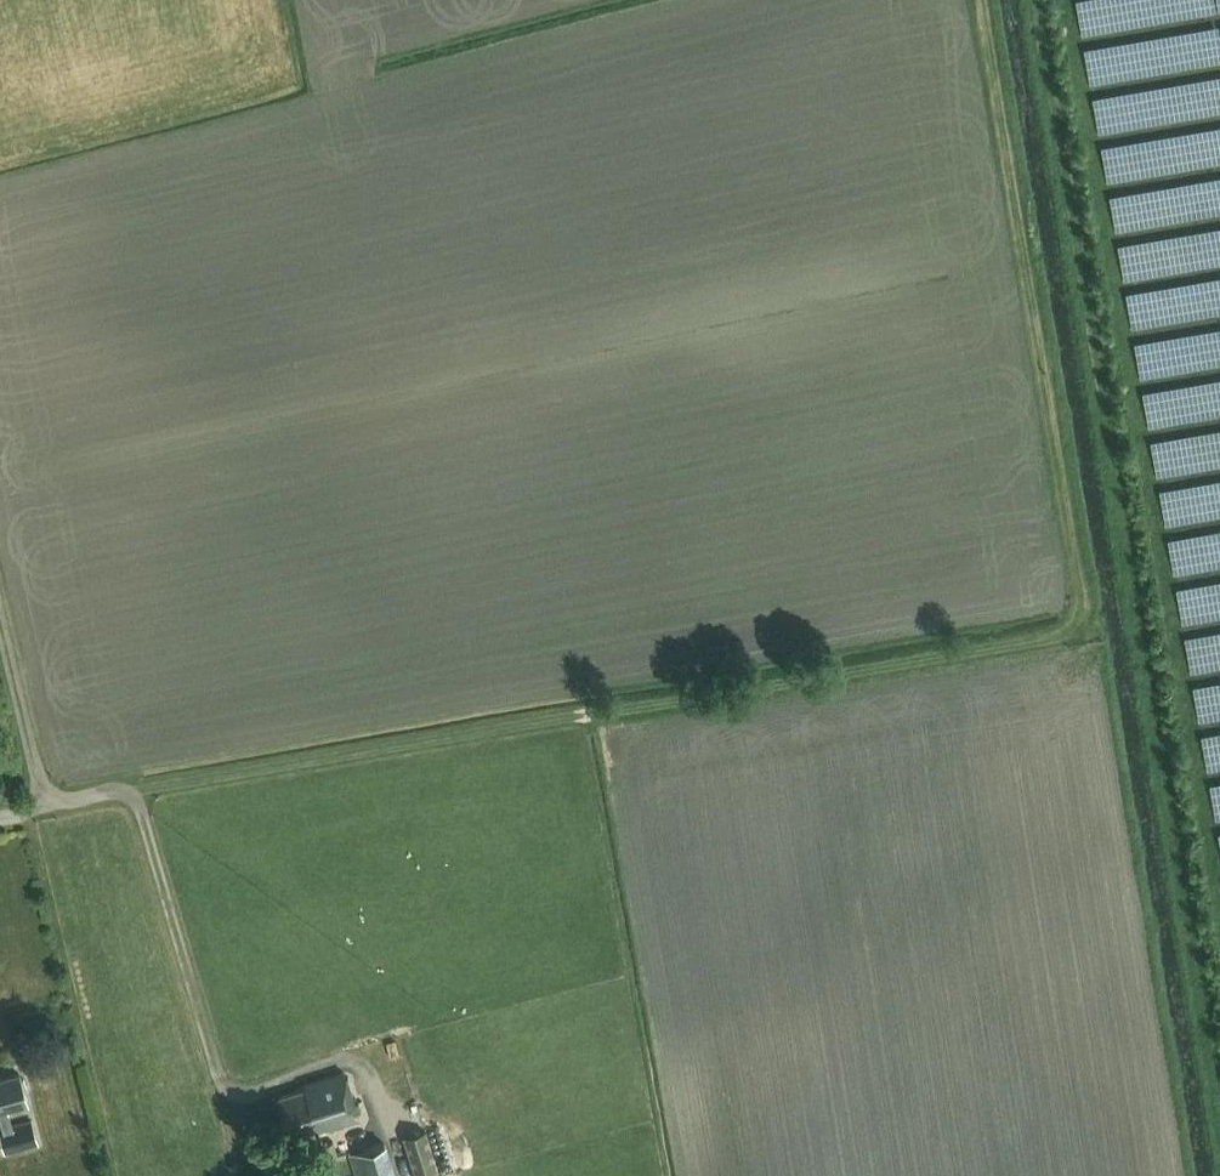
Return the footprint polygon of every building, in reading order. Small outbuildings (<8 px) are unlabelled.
[(319,1131),(357,1118),(343,1071),(303,1084),(304,1088),(278,1096),(290,1135),(317,1126),(319,1131)] [(2,1124),(0,1125),(0,1134),(5,1151),(38,1142),(32,1118),(12,1123),(7,1107),(27,1102),(18,1072),(0,1077),(0,1117),(2,1124)] [(416,1175),(436,1175),(440,1175),(426,1129),(403,1136),(416,1175)] [(326,1158),(337,1154),(333,1140),(322,1144),(326,1158)] [(349,1154),(355,1175),(394,1175),(384,1143),(349,1154)]
